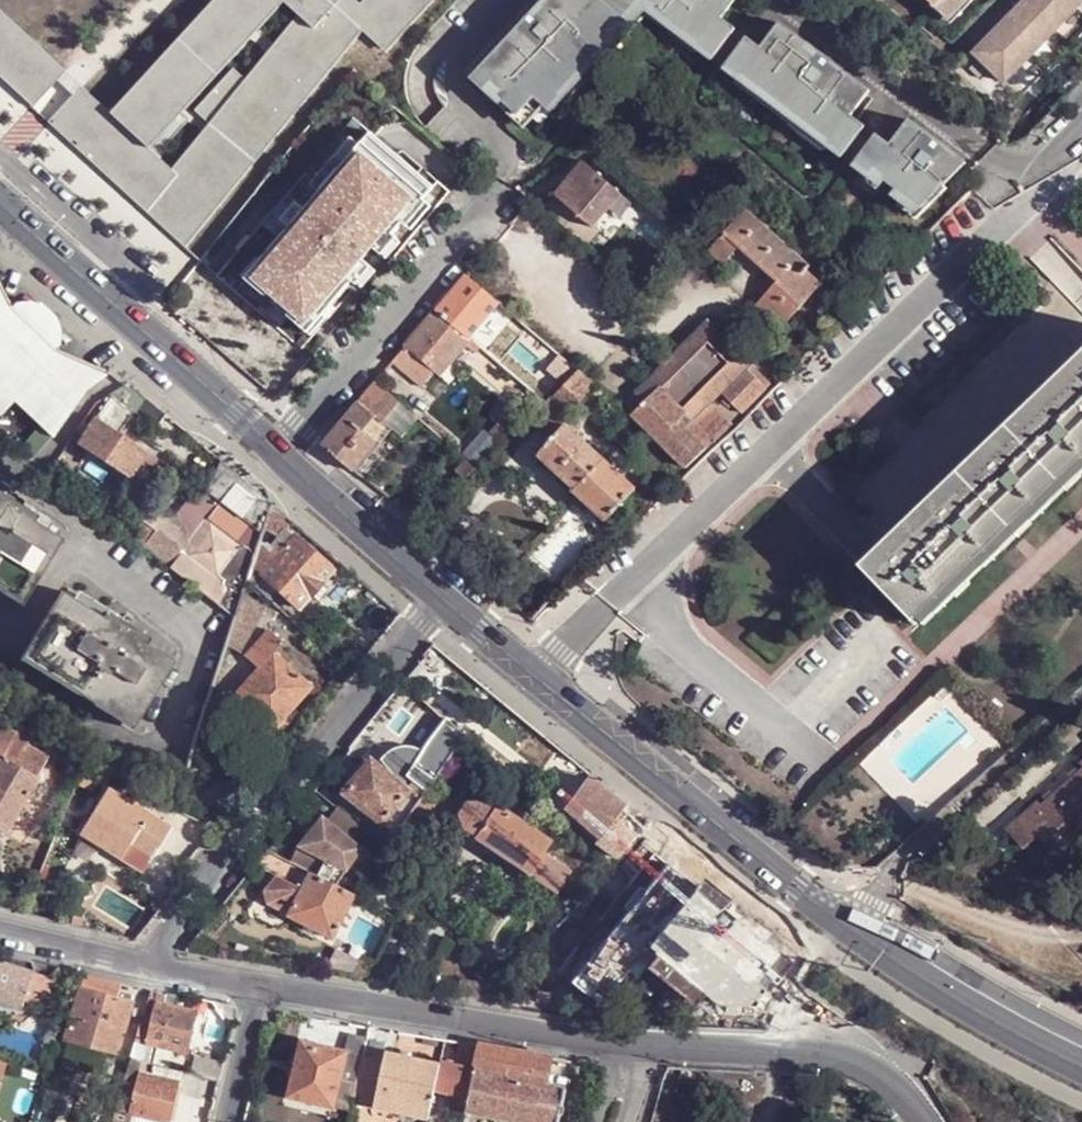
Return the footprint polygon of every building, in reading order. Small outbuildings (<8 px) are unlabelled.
[(198,243),(365,28),(334,0),(318,0),(182,173),(88,90),(56,123),(198,243)] [(116,102),(146,129),(265,0),(192,0),(136,61),(146,70),(116,102)] [(365,28),(389,49),(433,0),(334,0),(365,28)] [(473,72),(484,85),(488,82),(522,115),(539,98),(549,106),(561,94),(556,89),(606,38),(601,34),(633,0),(541,0),(473,72)] [(663,4),(661,5),(707,39),(702,44),(716,56),(739,28),(726,16),(738,0),(660,0),(663,4)] [(944,13),(957,0),(931,0),(944,13)] [(979,55),(1007,83),(1035,55),(1032,52),(1078,7),(1081,10),(1081,9),(1081,0),(1029,0),(987,42),(991,45),(979,55)] [(35,99),(65,65),(0,1),(0,65),(35,99)] [(750,35),(727,64),(742,75),(747,69),(835,139),(830,144),(844,155),(868,125),(854,114),(875,89),(783,21),(764,46),(750,35)] [(879,133),(856,163),(871,174),(879,165),(890,175),(887,178),(924,207),(969,163),(912,119),(894,143),(879,133)] [(435,183),(371,128),(357,145),(317,192),(302,210),(287,227),(261,258),(259,261),(264,265),(253,279),(267,290),(292,311),(305,323),(317,310),(322,314),(325,311),(352,280),(367,262),(362,257),(372,245),(378,249),(393,232),(403,220),(424,196),(435,183)] [(317,192),(357,145),(348,138),(309,185),(317,192)] [(584,161),(556,195),(573,211),(594,227),(622,193),(584,161)] [(556,195),(544,208),(562,223),(573,211),(556,195)] [(424,196),(403,220),(411,227),(432,203),(424,196)] [(287,227),(302,210),(294,203),(279,220),(287,227)] [(782,329),(820,285),(813,278),(806,271),(807,269),(811,265),(809,264),(808,266),(745,209),(709,251),(725,265),(740,248),(777,282),(756,306),(782,329)] [(562,223),(587,245),(597,232),(594,227),(573,211),(562,223)] [(393,232),(378,249),(387,256),(402,239),(393,232)] [(259,261),(261,258),(258,255),(241,276),(263,295),(267,290),(253,279),(264,265),(259,261)] [(367,262),(352,280),(361,287),(376,269),(367,262)] [(807,269),(806,271),(813,278),(815,276),(807,269)] [(467,274),(437,310),(469,336),(499,302),(467,274)] [(884,541),(1081,353),(1081,309),(1054,281),(835,490),(884,541)] [(11,305),(0,282),(0,295),(11,305)] [(83,390),(93,383),(56,348),(11,305),(0,295),(0,410),(13,397),(52,435),(83,390)] [(20,303),(11,305),(56,348),(59,339),(58,330),(54,320),(47,311),(40,306),(30,302),(20,303)] [(305,323),(292,311),(288,315),(310,334),(328,314),(325,311),(322,314),(317,310),(305,323)] [(469,336),(437,310),(414,337),(406,346),(436,372),(440,375),(471,338),(469,336)] [(665,362),(675,372),(707,405),(720,392),(746,367),(751,363),(709,319),(665,362)] [(471,338),(440,375),(451,385),(482,349),(471,338)] [(406,346),(394,361),(423,387),(436,372),(406,346)] [(110,369),(56,348),(93,383),(110,369)] [(884,541),(859,564),(873,578),(914,621),(918,617),(936,600),(1081,462),(1081,353),(884,541)] [(547,371),(559,381),(564,374),(571,367),(572,366),(571,364),(561,356),(547,371)] [(652,374),(662,385),(675,372),(665,362),(652,374)] [(751,363),(746,367),(766,388),(771,383),(751,363)] [(576,371),(571,367),(564,374),(569,378),(576,371)] [(746,367),(720,392),(741,413),(766,388),(746,367)] [(581,370),(534,419),(552,434),(597,386),(581,370)] [(633,414),(687,467),(728,427),(707,405),(675,372),(662,385),(633,414)] [(376,381),(359,401),(383,423),(384,421),(401,401),(376,381)] [(127,383),(109,394),(110,395),(131,413),(153,431),(164,414),(127,383)] [(131,413),(110,395),(95,417),(118,432),(131,413)] [(359,401),(323,443),(352,470),(361,459),(389,425),(402,437),(419,417),(401,401),(384,421),(383,423),(359,401)] [(520,401),(506,417),(516,426),(531,411),(520,401)] [(95,417),(78,445),(87,452),(107,465),(129,479),(145,454),(147,451),(118,432),(95,417)] [(506,417),(501,423),(511,432),(516,426),(506,417)] [(501,423),(493,431),(504,440),(511,432),(501,423)] [(566,424),(540,452),(577,487),(575,489),(607,520),(636,489),(598,453),(584,441),(566,424)] [(590,435),(584,441),(598,453),(604,448),(590,435)] [(107,465),(87,452),(78,465),(98,478),(107,465)] [(145,454),(129,479),(139,487),(156,462),(145,454)] [(467,457),(458,467),(467,476),(477,466),(467,457)] [(357,472),(365,462),(361,459),(352,470),(357,472)] [(219,503),(191,543),(163,520),(155,531),(146,524),(135,538),(234,617),(242,593),(247,577),(253,561),(249,554),(243,550),(266,499),(256,491),(238,511),(227,502),(245,481),(221,461),(205,493),(219,503)] [(1081,473),(1081,462),(936,600),(943,606),(1081,473)] [(12,498),(0,490),(0,497),(9,503),(12,498)] [(65,537),(36,519),(22,511),(26,505),(12,498),(9,503),(0,497),(0,579),(27,596),(65,537)] [(266,499),(243,550),(249,554),(253,561),(272,503),(266,499)] [(98,507),(104,512),(109,505),(103,500),(98,507)] [(41,511),(28,503),(26,505),(22,511),(36,519),(41,511)] [(271,546),(290,521),(272,503),(253,561),(247,577),(252,582),(261,572),(278,551),(271,546)] [(299,606),(331,569),(293,535),(278,551),(261,572),(299,606)] [(0,579),(0,590),(23,604),(27,596),(0,579)] [(82,592),(76,601),(105,618),(109,612),(111,609),(82,592)] [(138,722),(175,663),(133,635),(118,627),(122,620),(109,612),(105,618),(76,601),(63,593),(26,652),(138,722)] [(240,651),(266,606),(242,593),(234,617),(226,645),(240,651)] [(943,606),(936,600),(918,617),(925,624),(943,606)] [(122,620),(118,627),(133,635),(137,629),(122,620)] [(268,630),(245,656),(258,668),(272,651),(274,652),(283,642),(268,630)] [(277,725),(294,707),(312,686),(274,652),(272,651),(258,668),(234,696),(241,702),(251,711),(256,706),(277,725)] [(138,722),(26,652),(21,661),(133,730),(138,722)] [(345,792),(396,833),(415,805),(445,761),(457,744),(463,736),(445,720),(431,737),(422,753),(408,748),(397,749),(388,753),(380,759),(394,776),(392,779),(369,762),(345,792)] [(27,745),(32,735),(17,727),(14,733),(0,725),(0,757),(0,756),(2,758),(14,737),(27,745)] [(468,740),(463,736),(457,744),(445,761),(461,773),(473,755),(461,748),(468,740)] [(14,737),(2,758),(36,777),(38,777),(49,757),(27,745),(14,737)] [(0,756),(0,757),(0,829),(5,832),(36,777),(2,758),(0,756)] [(1039,807),(1035,802),(1005,828),(1022,847),(1038,833),(1055,853),(1081,830),(1081,770),(1039,807)] [(621,806),(588,777),(564,809),(598,837),(621,806)] [(533,811),(498,787),(489,801),(496,805),(525,824),(533,811)] [(111,788),(83,832),(99,842),(104,835),(127,849),(133,842),(155,857),(173,827),(111,788)] [(492,810),(481,802),(467,801),(459,814),(465,826),(476,834),(492,810)] [(396,833),(423,852),(434,836),(438,831),(428,824),(432,818),(415,805),(396,833)] [(551,842),(525,824),(496,805),(492,810),(476,834),(474,838),(530,875),(530,874),(544,853),(551,842)] [(363,828),(338,808),(327,821),(322,817),(298,847),(299,847),(291,862),(304,869),(309,871),(332,883),(361,848),(352,841),(363,828)] [(640,823),(629,835),(635,842),(641,835),(647,828),(640,823)] [(104,835),(99,842),(145,871),(155,857),(133,842),(127,849),(104,835)] [(659,850),(641,835),(635,842),(631,847),(620,860),(616,864),(634,878),(659,850)] [(623,842),(631,847),(635,842),(629,835),(623,842)] [(678,928),(714,887),(665,844),(659,850),(634,878),(629,885),(678,928)] [(267,850),(256,863),(253,866),(278,879),(282,881),(288,870),(291,862),(267,850)] [(609,851),(604,856),(614,866),(616,864),(620,860),(609,851)] [(570,871),(544,853),(530,874),(557,892),(570,871)] [(304,869),(291,862),(288,870),(301,876),(304,869)] [(282,881),(278,879),(270,894),(284,903),(284,901),(294,882),(296,881),(303,885),(309,871),(304,869),(301,876),(288,870),(282,881)] [(333,938),(355,895),(354,894),(332,883),(309,871),(303,885),(291,907),(287,915),(333,938)] [(291,907),(303,885),(296,881),(294,882),(284,901),(284,903),(291,907)] [(720,892),(714,887),(678,928),(684,934),(720,892)] [(94,930),(110,934),(115,918),(116,911),(102,908),(94,930)] [(23,1007),(25,1001),(35,971),(0,961),(0,999),(23,1007)] [(769,969),(772,973),(773,974),(779,974),(782,969),(782,966),(779,962),(774,961),(770,964),(769,969)] [(55,978),(35,971),(25,1001),(46,1007),(55,978)] [(134,999),(81,986),(65,1039),(118,1053),(134,999)] [(167,993),(152,990),(148,1000),(156,1002),(165,1004),(167,993)] [(142,1061),(145,1061),(150,1043),(146,1042),(156,1002),(148,1000),(131,1058),(142,1061)] [(165,1004),(156,1002),(146,1042),(150,1043),(186,1051),(196,1011),(165,1004)] [(362,1058),(366,1042),(354,1039),(350,1056),(345,1054),(333,1105),(350,1109),(351,1101),(362,1058)] [(290,1096),(332,1107),(333,1105),(345,1054),(345,1053),(303,1042),(290,1096)] [(480,1045),(465,1042),(460,1064),(475,1068),(480,1045)] [(565,1090),(545,1085),(551,1058),(480,1045),(475,1068),(469,1097),(465,1111),(515,1121),(558,1121),(565,1090)] [(384,1063),(362,1058),(351,1101),(374,1106),(429,1118),(435,1089),(441,1062),(387,1051),(384,1063)] [(225,1061),(196,1054),(192,1073),(202,1075),(208,1077),(220,1079),(225,1061)] [(178,1088),(179,1083),(139,1072),(142,1061),(131,1058),(119,1094),(115,1108),(129,1112),(127,1121),(169,1121),(178,1088)] [(460,1064),(441,1060),(441,1062),(435,1089),(469,1097),(475,1068),(460,1064)] [(119,1094),(112,1092),(108,1106),(115,1108),(119,1094)] [(678,1112),(710,1121),(712,1112),(708,1110),(709,1104),(682,1098),(678,1112)] [(129,1112),(128,1112),(115,1108),(110,1121),(127,1121),(129,1112)] [(678,1112),(675,1121),(710,1121),(678,1112)]
